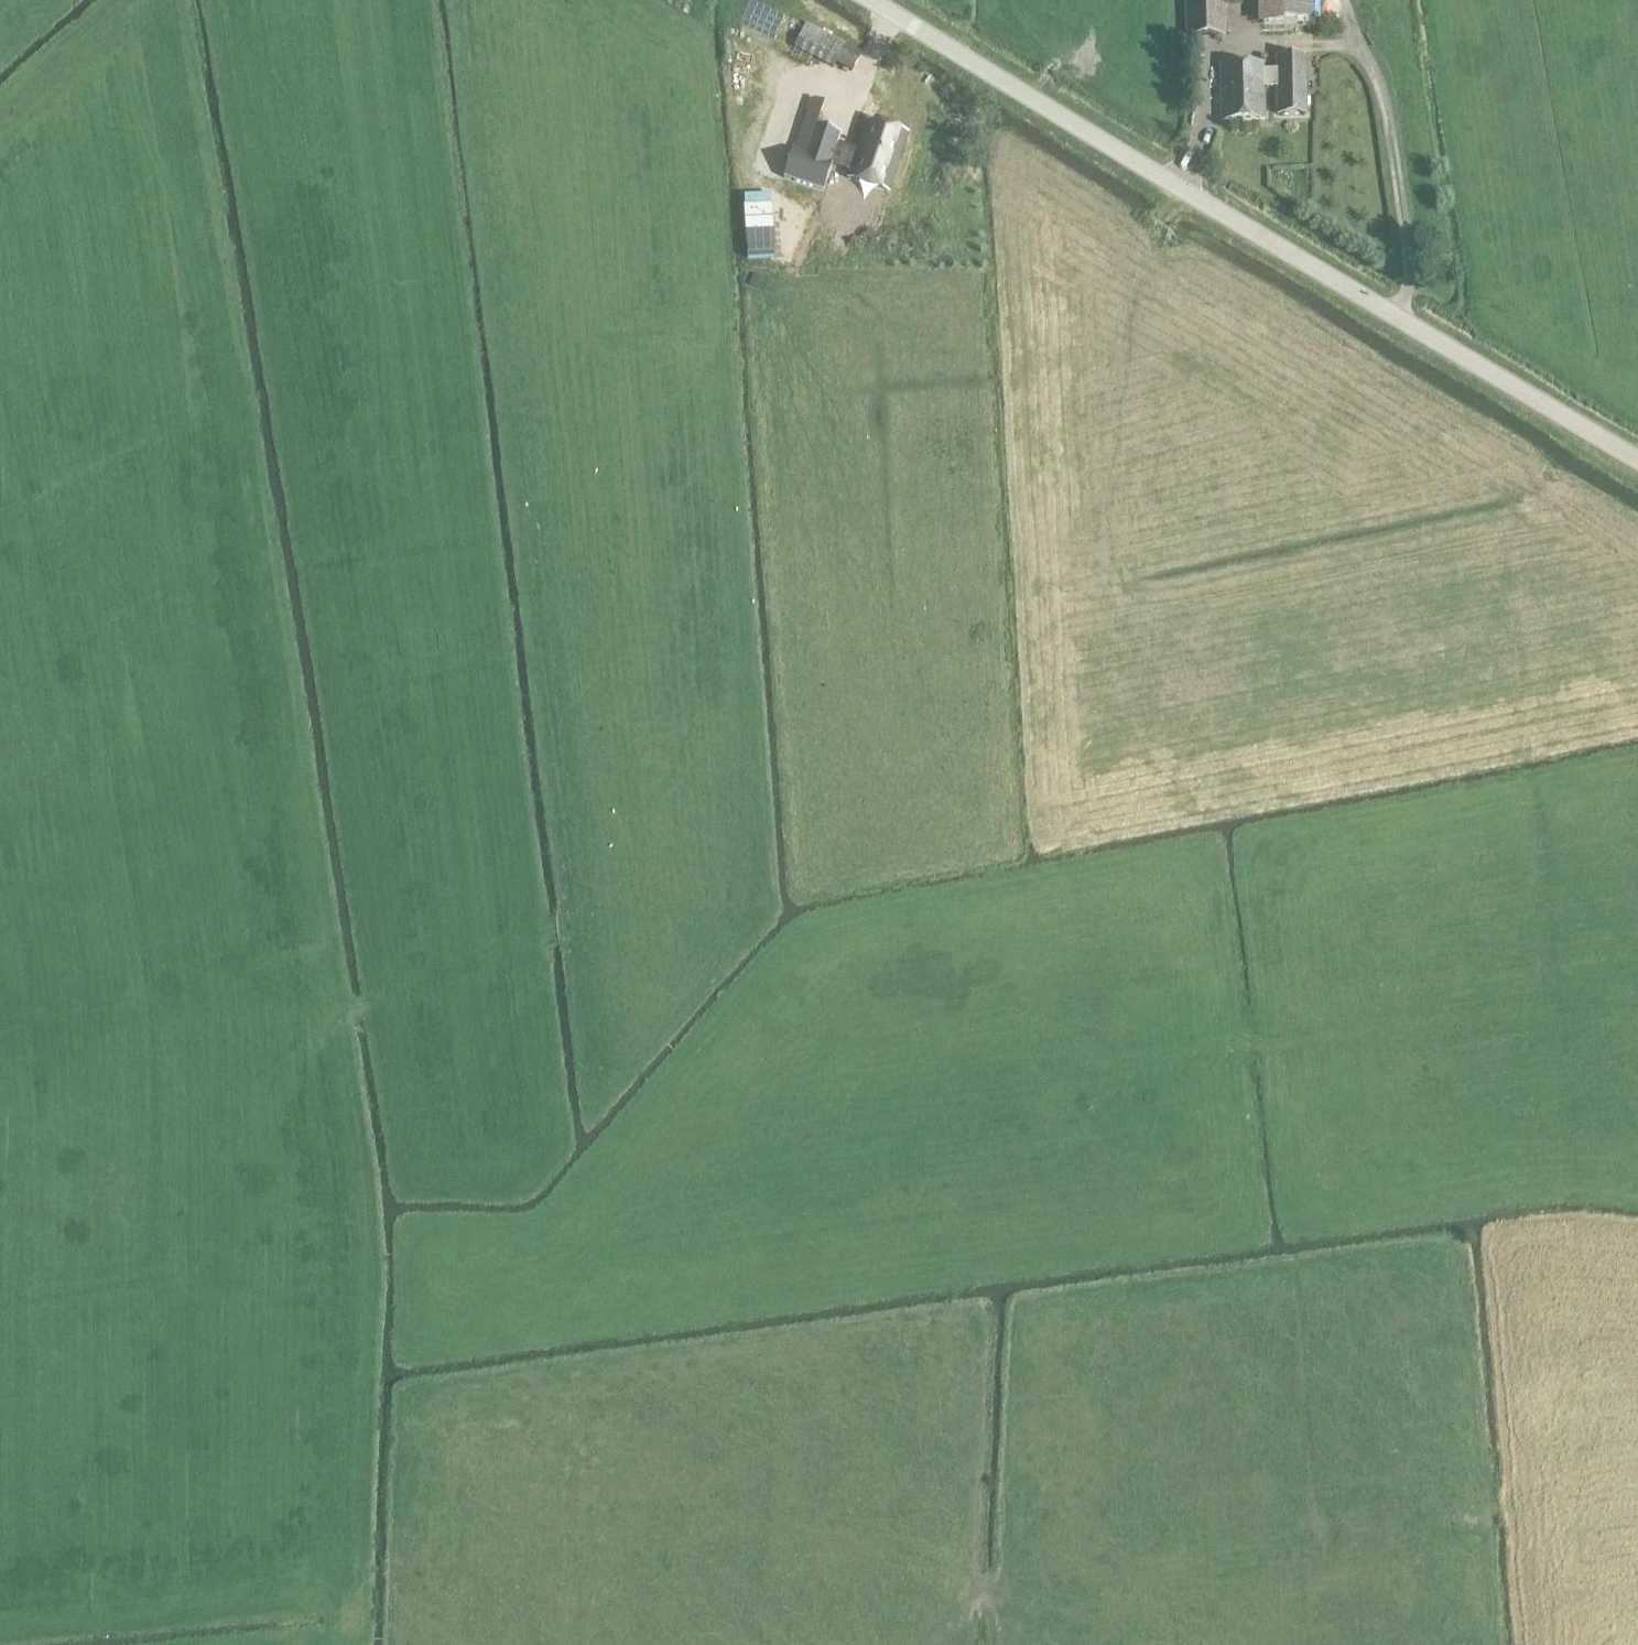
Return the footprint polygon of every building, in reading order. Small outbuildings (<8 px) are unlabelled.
[(1190,35),(1221,35),(1221,0),(1190,0),(1190,35)] [(1338,13),(1352,13),(1352,0),(1338,0),(1338,13)] [(852,58),(837,49),(840,45),(801,22),(792,37),(845,69),(852,58)] [(1263,67),(1222,67),(1222,120),(1264,120),(1263,87),(1277,87),(1278,115),(1306,114),(1305,56),(1277,57),(1277,73),(1263,73),(1263,67)] [(795,145),(784,174),(810,183),(824,188),(825,185),(833,162),(847,167),(852,169),(849,176),(889,190),(909,133),(869,119),(859,149),(837,142),(840,132),(824,126),(817,124),(825,100),(814,96),(801,135),(797,146),(795,145)]
